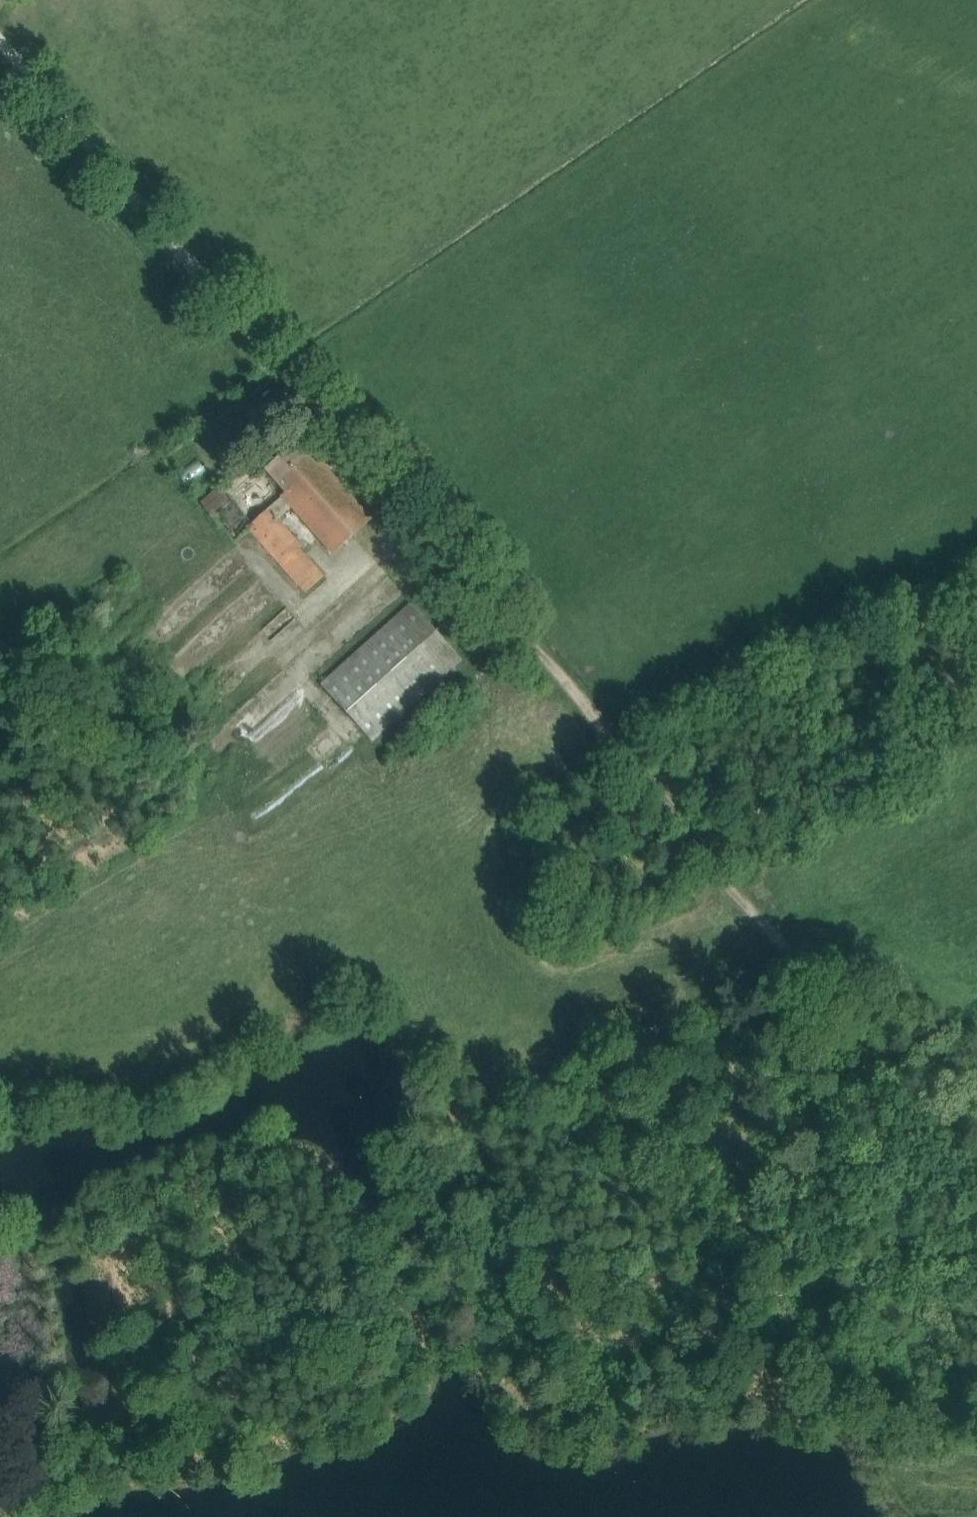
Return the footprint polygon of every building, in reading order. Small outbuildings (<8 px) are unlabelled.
[(297,443),(268,468),(288,491),(282,496),(292,507),(332,473),(322,462),(317,466),(297,443)] [(332,473),(292,507),(332,552),(371,518),(332,473)] [(200,503),(212,516),(229,499),(217,486),(200,503)] [(292,507),(282,496),(247,527),(281,566),(304,546),(279,518),(292,507)] [(322,684),(373,740),(461,660),(410,604),(322,684)]
